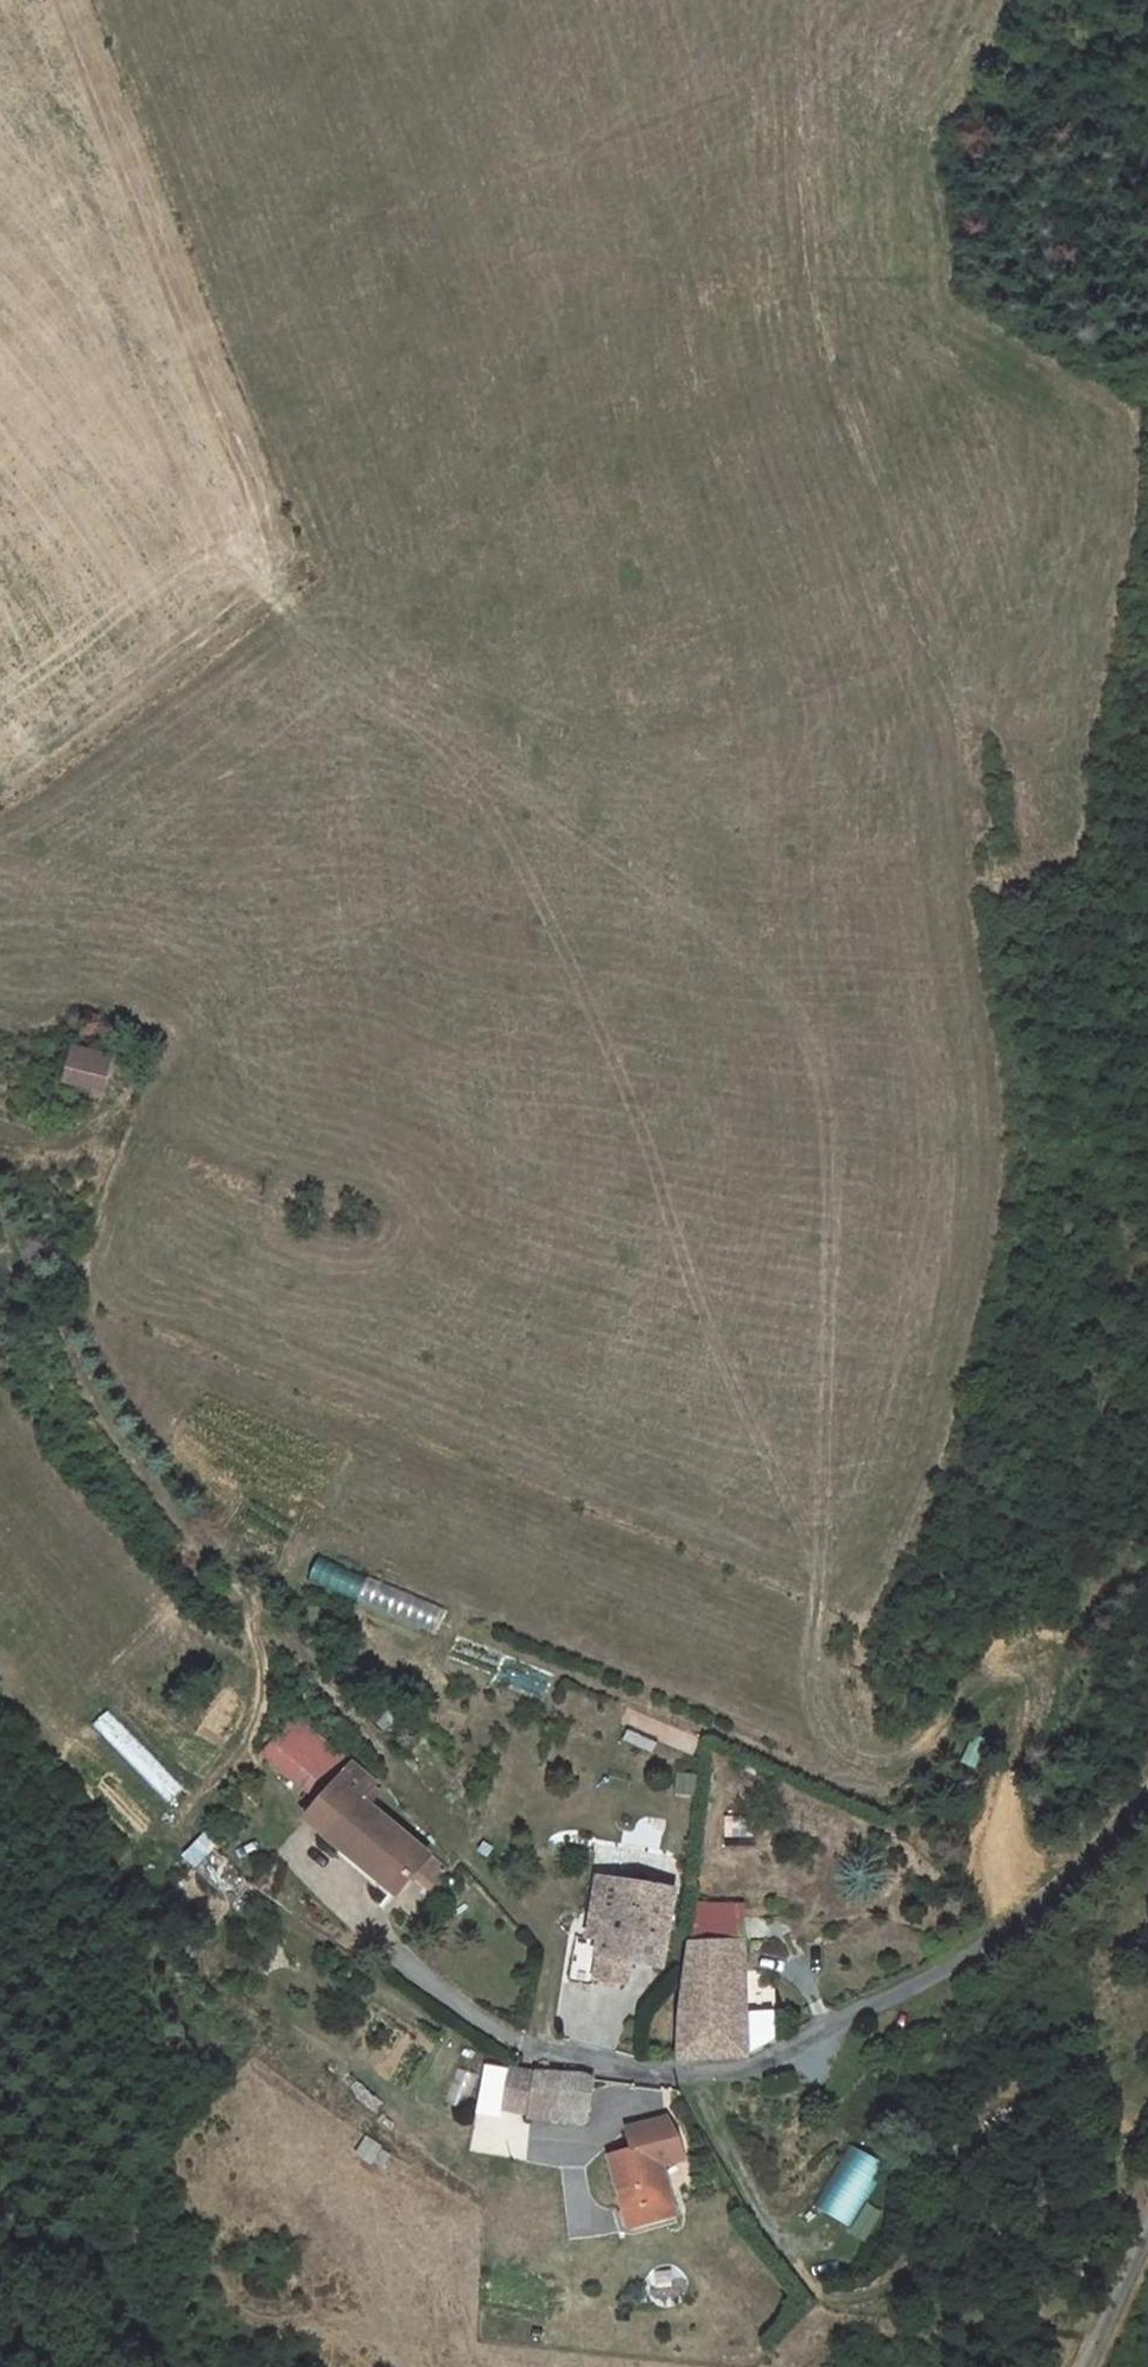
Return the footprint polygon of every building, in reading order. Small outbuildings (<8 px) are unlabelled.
[(141,1079),(149,1044),(107,1034),(93,1102),(121,1109),(128,1078),(141,1079)] [(434,1632),(443,1608),(327,1561),(318,1585),(434,1632)] [(415,1890),(443,1857),(376,1803),(348,1834),(415,1890)] [(612,1941),(612,1949),(649,1952),(684,1955),(696,1903),(651,1882),(623,1893),(612,1941)] [(684,1955),(703,1957),(704,1966),(757,1967),(757,1942),(704,1935),(706,1907),(696,1903),(684,1955)] [(608,1980),(648,1983),(649,1952),(612,1949),(608,1980)] [(679,2002),(697,2004),(704,2005),(704,1966),(703,1957),(684,1955),(679,1963),(679,2002)] [(704,1966),(704,2005),(757,2005),(757,1967),(704,1966)] [(704,2005),(697,2004),(694,2052),(749,2049),(752,2049),(757,2047),(757,2005),(704,2005)] [(608,2074),(541,2056),(520,2106),(598,2117),(608,2074)] [(645,2147),(622,2154),(643,2225),(689,2212),(674,2163),(697,2157),(691,2135),(679,2114),(639,2126),(645,2147)] [(849,2143),(812,2207),(847,2227),(884,2163),(849,2143)] [(865,2202),(848,2230),(866,2241),(883,2213),(865,2202)]
